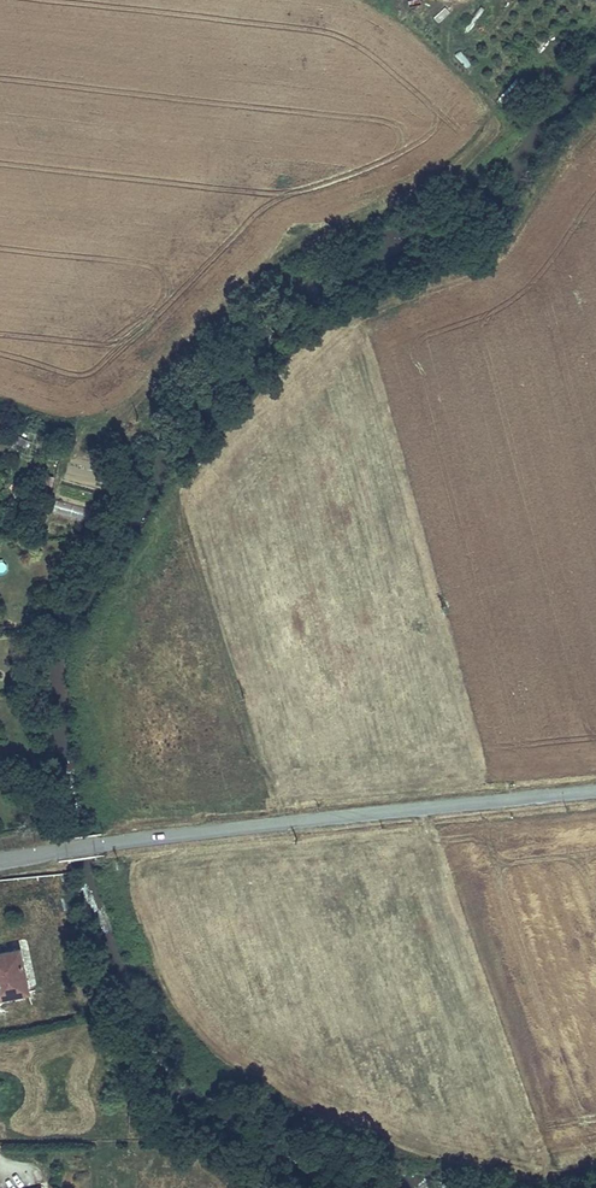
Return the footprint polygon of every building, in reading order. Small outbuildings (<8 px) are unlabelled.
[(67,513),(87,520),(91,511),(71,503),(67,513)] [(27,942),(37,943),(38,926),(28,926),(27,942)] [(0,955),(0,981),(4,1000),(16,998),(15,992),(36,988),(27,950),(0,955)]
